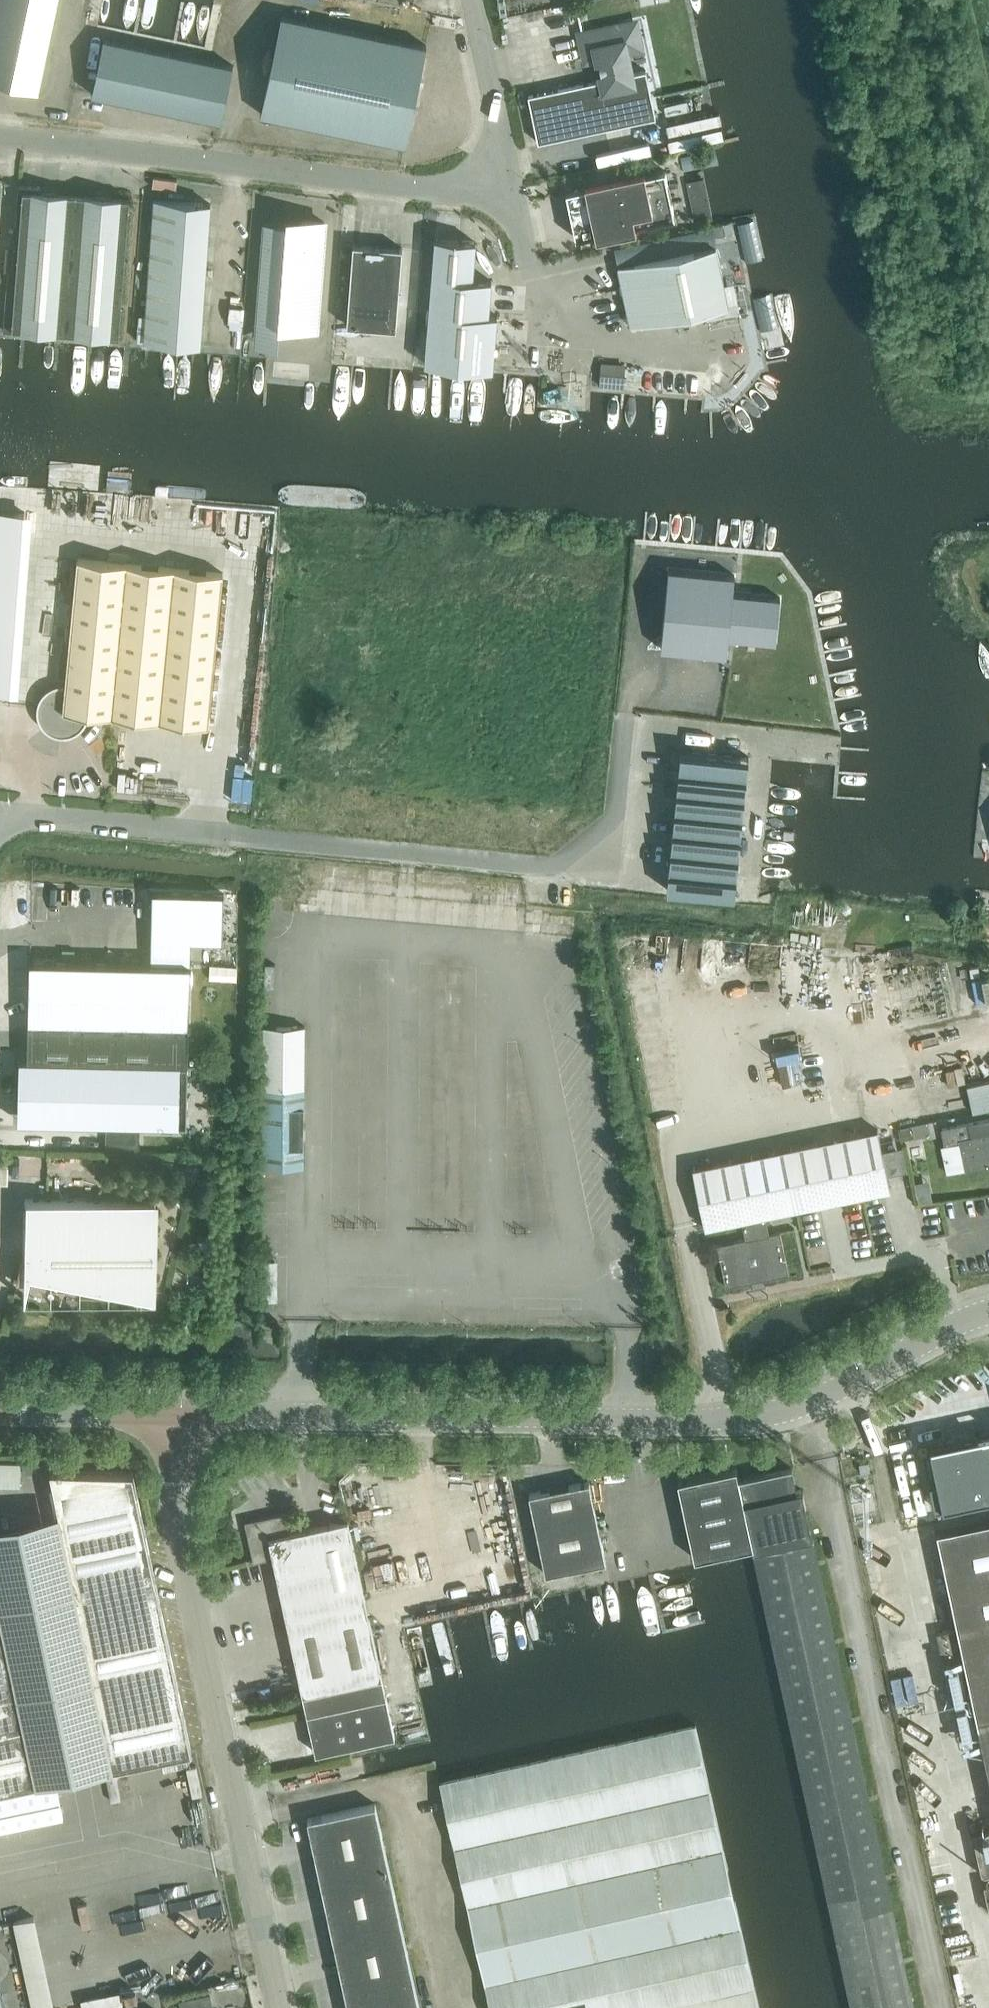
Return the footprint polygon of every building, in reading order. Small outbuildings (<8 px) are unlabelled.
[(0,0),(0,9),(26,15),(29,0),(0,0)] [(26,15),(53,20),(57,0),(29,0),(26,15)] [(21,38),(26,15),(0,9),(0,34),(21,38)] [(260,113),(406,144),(426,45),(281,14),(260,113)] [(584,34),(580,14),(578,14),(585,50),(597,48),(600,62),(599,63),(601,73),(602,72),(604,79),(528,95),(538,142),(660,116),(649,69),(633,72),(627,49),(639,47),(634,23),(584,34)] [(26,15),(21,38),(48,44),(53,20),(26,15)] [(16,62),(21,38),(0,34),(0,58),(16,62)] [(21,38),(16,62),(43,67),(48,44),(21,38)] [(144,46),(103,38),(103,39),(105,39),(94,93),(92,92),(92,93),(113,98),(129,101),(132,102),(144,46)] [(168,51),(144,46),(132,102),(135,102),(151,106),(157,107),(168,51)] [(193,56),(168,51),(157,107),(162,108),(178,111),(181,112),(193,56)] [(233,66),(233,65),(193,56),(181,112),(184,113),(200,116),(221,120),(221,119),(220,119),(231,66),(233,66)] [(11,85),(16,62),(0,58),(0,83),(11,85)] [(16,62),(11,85),(38,91),(43,67),(16,62)] [(576,238),(675,217),(665,170),(566,191),(576,238)] [(119,336),(129,198),(129,197),(40,190),(40,186),(19,184),(12,267),(8,267),(3,330),(21,331),(21,329),(119,336)] [(209,223),(210,203),(154,199),(153,219),(209,223)] [(153,219),(152,239),(207,243),(209,223),(153,219)] [(316,327),(324,221),(300,220),(299,224),(263,221),(255,322),(316,327)] [(731,223),(713,226),(715,233),(732,230),(731,223)] [(339,261),(340,237),(328,236),(327,260),(339,261)] [(491,280),(473,279),(475,241),(435,238),(425,363),(493,368),(497,315),(488,314),(491,280)] [(206,263),(207,243),(152,239),(150,259),(206,263)] [(396,328),(402,247),(353,244),(347,324),(396,328)] [(630,325),(728,304),(716,246),(618,266),(630,325)] [(150,259),(149,279),(205,283),(206,263),(150,259)] [(149,279),(148,299),(203,302),(205,283),(149,279)] [(202,322),(203,302),(148,299),(146,319),(202,322)] [(201,343),(202,322),(146,319),(145,339),(201,343)] [(623,387),(626,363),(601,361),(599,385),(623,387)] [(24,528),(25,513),(0,511),(0,526),(24,528)] [(208,724),(223,572),(77,558),(69,642),(68,642),(64,684),(56,685),(49,688),(43,693),(39,700),(37,708),(38,716),(41,723),(46,729),(53,734),(60,736),(68,735),(76,733),(82,728),(86,722),(89,714),(158,721),(158,720),(208,724)] [(661,647),(661,648),(727,654),(727,653),(726,653),(727,637),(776,642),(776,640),(768,639),(772,596),(780,597),(780,596),(732,591),(733,576),(735,576),(735,574),(669,568),(668,569),(670,570),(662,647),(661,647)] [(11,692),(12,677),(0,676),(0,692),(11,692)] [(680,749),(677,789),(744,796),(748,756),(680,749)] [(677,789),(673,829),(740,836),(744,796),(677,789)] [(673,829),(669,869),(736,876),(740,836),(673,829)] [(669,869),(667,889),(734,895),(736,876),(669,869)] [(223,940),(223,892),(151,891),(151,939),(150,963),(30,961),(28,1061),(20,1061),(18,1121),(106,1123),(106,1151),(139,1151),(140,1124),(187,1125),(191,940),(223,940)] [(302,892),(302,907),(342,907),(342,893),(302,892)] [(342,893),(342,907),(382,907),(382,893),(342,893)] [(302,907),(302,921),(342,921),(342,907),(302,907)] [(420,907),(420,921),(460,922),(461,908),(420,907)] [(461,908),(460,922),(501,922),(501,908),(461,908)] [(302,921),(302,935),(342,935),(342,921),(302,921)] [(578,921),(539,929),(541,943),(581,935),(578,921)] [(302,935),(301,949),(342,949),(342,935),(302,935)] [(581,935),(541,943),(544,956),(584,949),(581,935)] [(301,949),(301,963),(342,963),(342,949),(301,949)] [(301,963),(301,977),(341,977),(342,963),(301,963)] [(968,972),(960,973),(962,982),(970,980),(968,972)] [(301,977),(301,991),(341,991),(341,977),(301,977)] [(301,991),(301,1005),(341,1005),(341,991),(301,991)] [(301,1005),(301,1019),(341,1019),(341,1005),(301,1005)] [(341,1005),(341,1019),(381,1020),(381,1006),(341,1005)] [(419,1006),(419,1020),(460,1020),(460,1006),(419,1006)] [(301,1019),(301,1033),(341,1033),(341,1019),(301,1019)] [(341,1019),(341,1033),(381,1034),(381,1020),(341,1019)] [(419,1020),(419,1034),(459,1034),(460,1020),(419,1020)] [(460,1020),(459,1034),(500,1035),(500,1021),(460,1020)] [(301,1033),(301,1047),(341,1047),(341,1033),(301,1033)] [(341,1033),(341,1047),(381,1048),(381,1034),(341,1033)] [(419,1034),(419,1048),(459,1048),(459,1034),(419,1034)] [(459,1034),(459,1048),(499,1049),(500,1035),(459,1034)] [(301,1047),(300,1061),(341,1061),(341,1047),(301,1047)] [(341,1047),(341,1061),(381,1062),(381,1048),(341,1047)] [(419,1048),(419,1062),(459,1062),(459,1048),(419,1048)] [(459,1048),(459,1062),(499,1063),(499,1049),(459,1048)] [(300,1061),(300,1075),(340,1075),(341,1061),(300,1061)] [(341,1061),(340,1075),(381,1076),(381,1062),(341,1061)] [(419,1062),(419,1076),(459,1076),(459,1062),(419,1062)] [(300,1075),(300,1089),(340,1089),(340,1075),(300,1075)] [(340,1075),(340,1089),(381,1090),(381,1076),(340,1075)] [(970,1078),(974,1106),(988,1104),(988,1075),(970,1078)] [(419,1076),(419,1090),(459,1090),(459,1076),(419,1076)] [(300,1089),(300,1103),(340,1103),(340,1089),(300,1089)] [(340,1089),(340,1103),(380,1104),(381,1090),(340,1089)] [(419,1090),(418,1104),(459,1104),(459,1090),(419,1090)] [(418,1104),(418,1118),(452,1118),(459,1118),(459,1104),(418,1104)] [(941,1145),(946,1173),(966,1169),(988,1164),(988,1119),(967,1123),(942,1128),(944,1138),(945,1144),(941,1145)] [(928,1123),(912,1127),(915,1137),(930,1133),(928,1123)] [(910,1127),(898,1130),(901,1140),(912,1137),(910,1127)] [(769,1233),(765,1214),(890,1188),(878,1129),(693,1167),(705,1227),(742,1219),(746,1238),(717,1244),(726,1286),(789,1273),(780,1231),(769,1233)] [(906,1140),(890,1143),(894,1166),(910,1162),(906,1140)] [(153,1301),(156,1202),(24,1199),(22,1299),(23,1299),(28,1274),(153,1301)] [(263,1263),(263,1299),(275,1299),(275,1263),(263,1263)] [(930,1480),(935,1505),(988,1494),(988,1431),(930,1443),(937,1478),(930,1480)] [(24,1455),(0,1455),(0,1477),(23,1478),(24,1455)] [(738,1479),(753,1546),(754,1549),(812,1537),(802,1489),(797,1490),(792,1467),(738,1479)] [(753,1546),(738,1479),(736,1468),(678,1480),(694,1558),(753,1546)] [(51,1470),(76,1590),(75,1590),(112,1768),(191,1751),(132,1472),(51,1470)] [(545,1573),(606,1561),(589,1481),(529,1493),(545,1573)] [(253,1519),(246,1529),(253,1562),(273,1557),(307,1712),(386,1695),(372,1629),(348,1519),(289,1532),(285,1512),(253,1519)] [(937,1531),(958,1627),(963,1653),(988,1772),(988,1520),(937,1531)] [(754,1551),(852,2007),(914,2007),(813,1539),(754,1551)] [(39,1783),(0,1604),(0,1791),(39,1783)] [(958,1627),(936,1632),(942,1658),(963,1653),(958,1627)] [(386,1695),(307,1712),(307,1715),(307,1725),(311,1733),(315,1753),(395,1735),(386,1695)] [(440,1783),(491,2007),(646,2007),(753,1984),(695,1726),(440,1783)] [(375,1803),(307,1818),(348,2007),(420,2007),(375,1803)] [(972,1833),(982,1874),(988,1873),(988,1829),(972,1833)] [(114,1892),(119,1916),(220,1894),(214,1870),(114,1892)] [(14,1916),(35,2007),(59,2007),(37,1911),(14,1916)] [(656,2007),(758,2007),(753,1986),(656,2007)]
